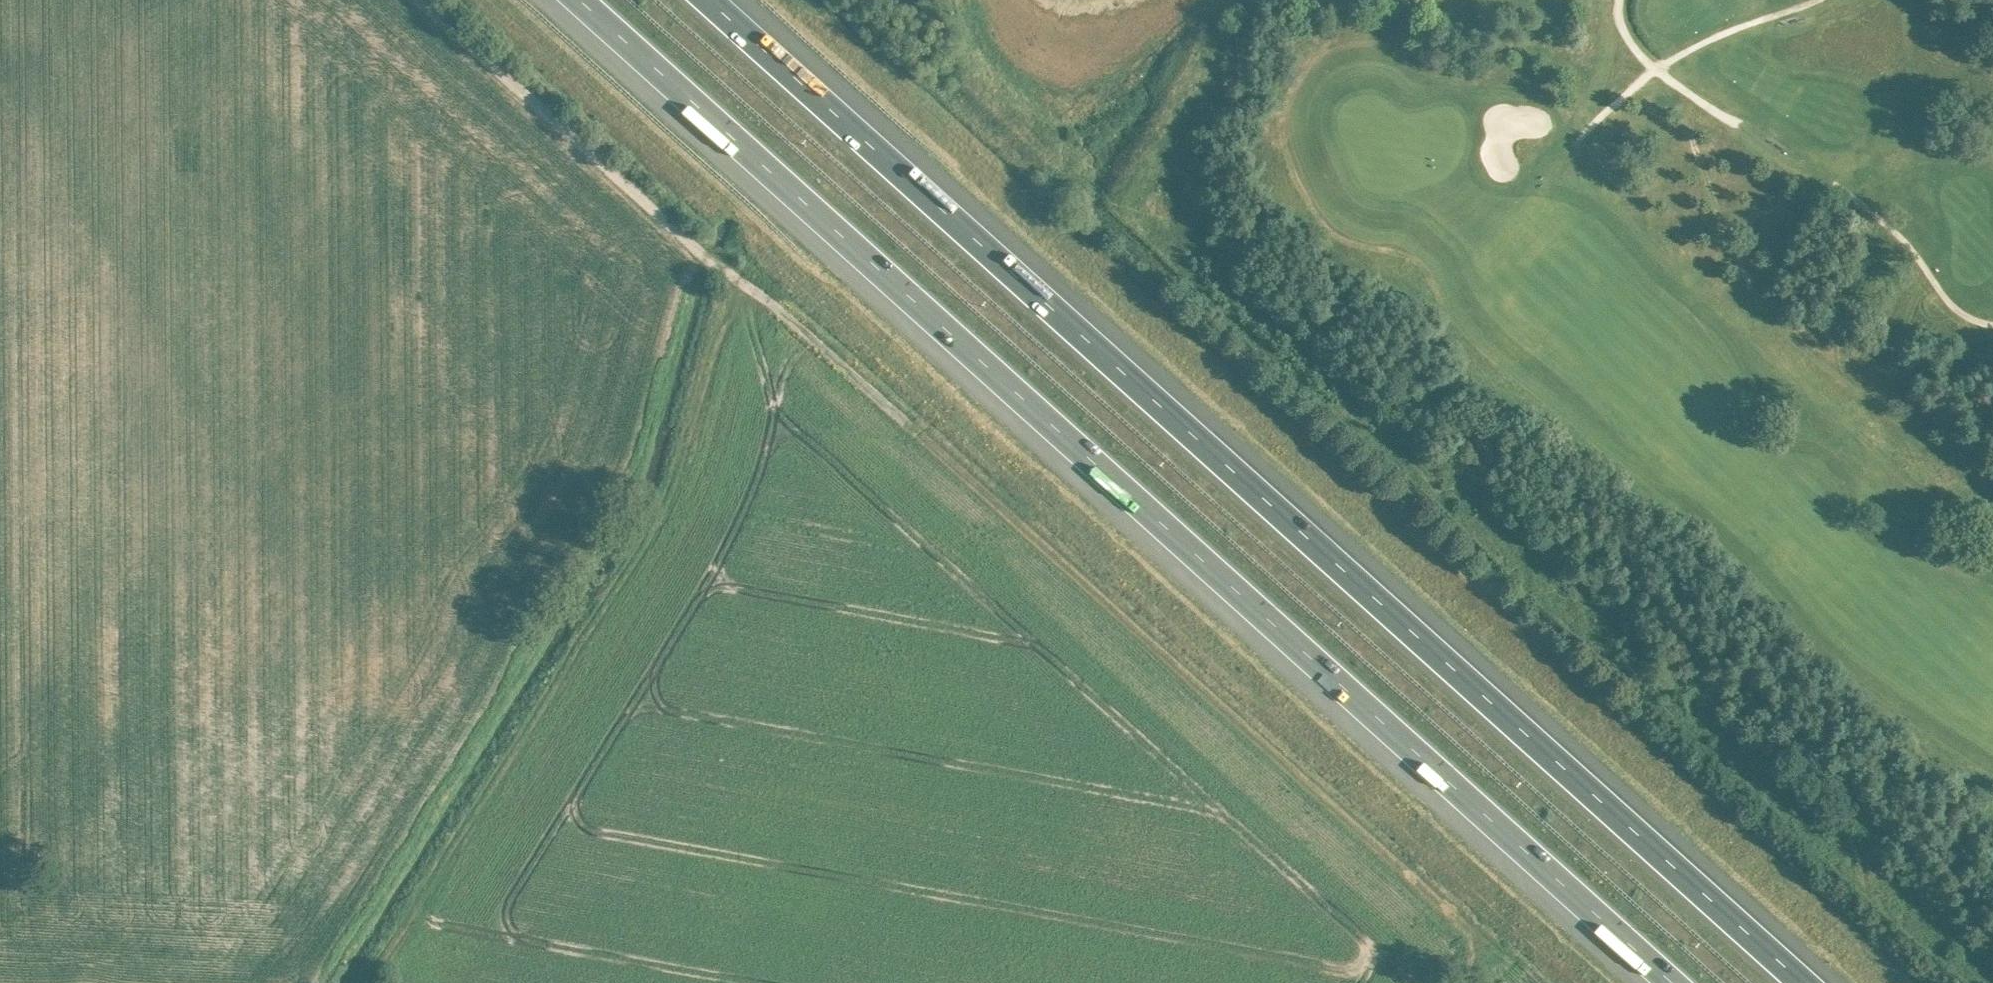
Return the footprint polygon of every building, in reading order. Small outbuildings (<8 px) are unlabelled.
[(1931,19),(1928,23),(1929,28),(1933,31),(1938,31),(1941,27),(1941,22),(1937,18),(1931,19)]
